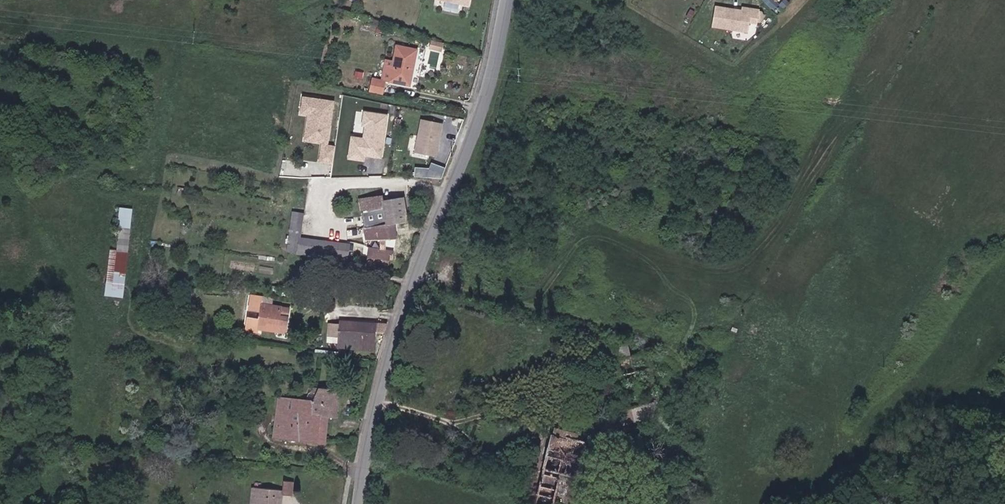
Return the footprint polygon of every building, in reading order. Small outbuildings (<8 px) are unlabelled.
[(749,30),(750,21),(757,21),(759,8),(750,7),(750,10),(715,6),(712,26),(749,30)] [(411,83),(418,49),(399,45),(391,80),(411,83)] [(334,101),(303,97),(301,116),(305,117),(302,142),(321,144),(319,161),(332,163),(334,147),(328,146),(334,101)] [(383,158),(388,115),(364,112),(362,127),(364,127),(363,138),(351,136),(348,159),(365,161),(366,156),(383,158)] [(443,123),(421,119),(414,153),(436,157),(443,123)] [(414,167),(413,178),(441,179),(444,168),(430,164),(430,168),(414,167)] [(386,193),(362,196),(365,227),(395,223),(409,222),(406,195),(387,198),(386,193)] [(124,296),(132,207),(120,206),(116,248),(109,248),(105,294),(124,296)] [(350,245),(300,233),(302,223),(294,223),(289,245),(347,258),(350,245)] [(386,237),(395,236),(395,223),(365,227),(366,239),(379,238),(380,246),(374,245),(371,262),(390,266),(392,255),(395,255),(395,250),(386,248),(386,237)] [(258,327),(276,330),(278,316),(288,318),(289,307),(261,302),(262,297),(250,295),(248,312),(260,314),(259,319),(247,317),(244,334),(257,335),(258,327)] [(288,318),(278,316),(276,330),(286,331),(288,318)] [(381,331),(389,332),(390,323),(343,318),(341,347),(378,350),(379,336),(381,336),(381,331)] [(326,417),(336,418),(337,390),(311,388),(306,398),(311,398),(310,415),(326,417)] [(276,436),(290,438),(292,425),(301,426),(303,414),(310,415),(311,398),(306,398),(291,397),(279,397),(278,400),(272,400),(270,423),(277,424),(276,436)] [(658,419),(654,407),(608,421),(609,424),(615,432),(658,419)] [(290,438),(324,443),(326,417),(310,415),(303,414),(301,426),(292,425),(290,438)] [(561,477),(567,479),(578,440),(569,437),(571,431),(552,426),(530,503),(554,503),(561,477)] [(260,487),(259,494),(262,494),(260,503),(284,503),(285,495),(294,496),(296,482),(287,481),(286,490),(260,487)] [(259,494),(260,487),(256,487),(252,503),(255,503),(260,503),(262,494),(259,494)]
